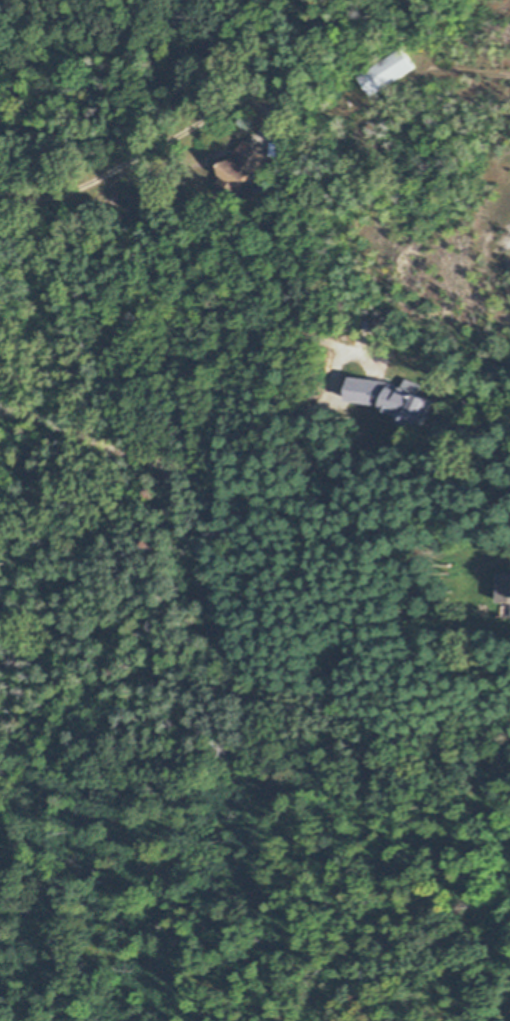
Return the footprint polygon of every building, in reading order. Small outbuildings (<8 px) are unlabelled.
[(404,48),(417,66),(373,95),(362,76),(404,48)] [(345,108),(344,108),(344,107),(343,106),(343,105),(343,104),(342,104),(342,103),(342,102),(343,102),(343,101),(343,100),(344,99),(345,98),(346,98),(346,97),(347,97),(348,97),(349,97),(350,97),(351,98),(352,98),(352,99),(353,99),(353,100),(354,100),(354,101),(354,102),(354,103),(354,104),(354,105),(354,106),(353,106),(353,107),(352,107),(352,108),(351,108),(351,109),(350,109),(349,109),(348,109),(347,109),(346,109),(346,108),(345,108)] [(273,159),(254,185),(249,181),(234,199),(219,187),(227,176),(225,174),(227,171),(224,168),(229,161),(231,163),(248,141),(273,159)] [(128,209),(134,213),(130,220),(124,216),(128,209)] [(393,388),(399,389),(399,388),(410,390),(412,381),(426,384),(424,393),(441,397),(436,423),(426,420),(426,418),(416,416),(415,422),(403,419),(403,420),(392,418),(393,412),(391,411),(384,412),(360,414),(358,392),(393,388)] [(501,572),(509,572),(509,602),(501,602),(501,572)]
